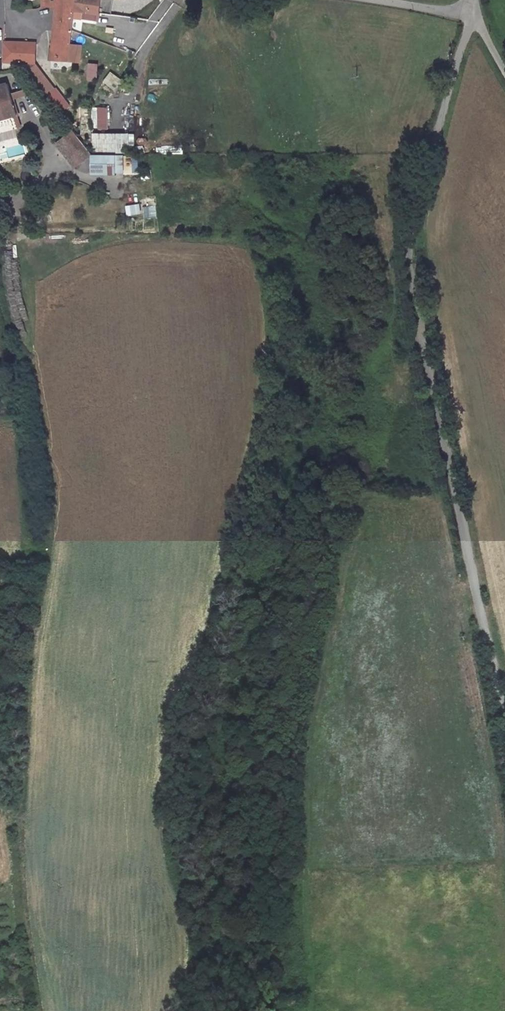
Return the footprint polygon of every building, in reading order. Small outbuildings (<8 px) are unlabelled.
[(73,7),(85,9),(111,12),(113,0),(74,0),(73,7)] [(67,65),(73,7),(61,6),(57,6),(50,64),(67,65)] [(37,42),(4,41),(4,62),(36,63),(37,42)] [(98,80),(98,62),(87,62),(87,80),(98,80)] [(110,71),(102,82),(114,90),(122,79),(110,71)] [(0,84),(0,102),(12,98),(10,94),(7,82),(0,84)] [(31,92),(29,88),(10,94),(12,98),(31,92)] [(13,115),(17,114),(12,98),(0,102),(0,120),(13,115)] [(93,106),(93,128),(108,128),(109,106),(93,106)] [(76,167),(83,161),(88,157),(90,155),(92,154),(91,153),(72,130),(56,142),(76,167)] [(93,151),(135,151),(135,132),(93,132),(93,151)] [(110,168),(110,160),(110,152),(91,153),(92,154),(90,155),(91,168),(110,168)] [(127,215),(142,213),(141,203),(125,205),(127,215)]
